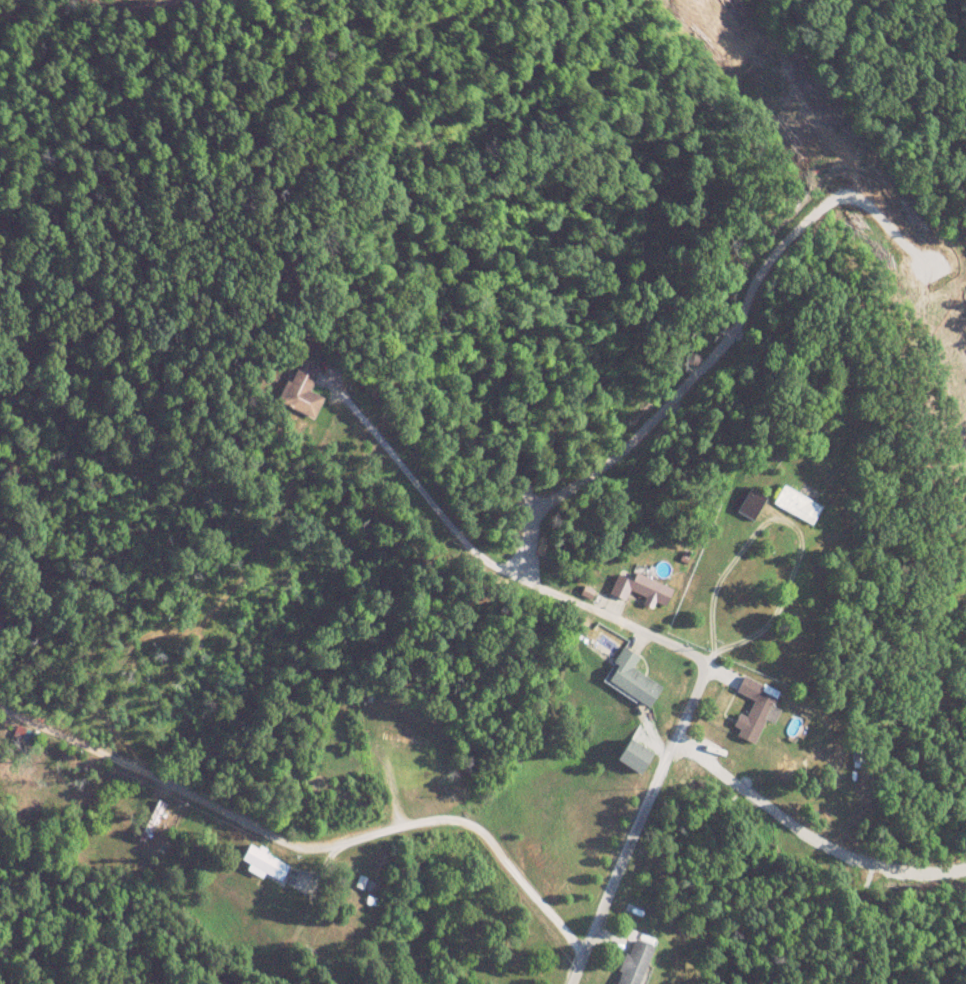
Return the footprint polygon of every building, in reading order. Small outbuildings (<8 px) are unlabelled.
[(321,369),(306,359),(286,386),(301,397),(321,369)] [(619,574),(611,594),(627,601),(631,592),(647,598),(646,600),(666,608),(675,587),(635,571),(632,579),(619,574)] [(641,657),(625,648),(616,663),(620,665),(611,681),(652,707),(664,687),(634,669),(641,657)] [(780,692),(745,677),(738,693),(755,701),(748,717),(740,714),(735,726),(742,729),(739,737),(757,745),(767,721),(776,725),(782,710),(774,707),(780,692)] [(242,863),(284,882),(291,866),(249,847),(242,863)] [(657,947),(634,939),(616,983),(643,983),(657,947)]
